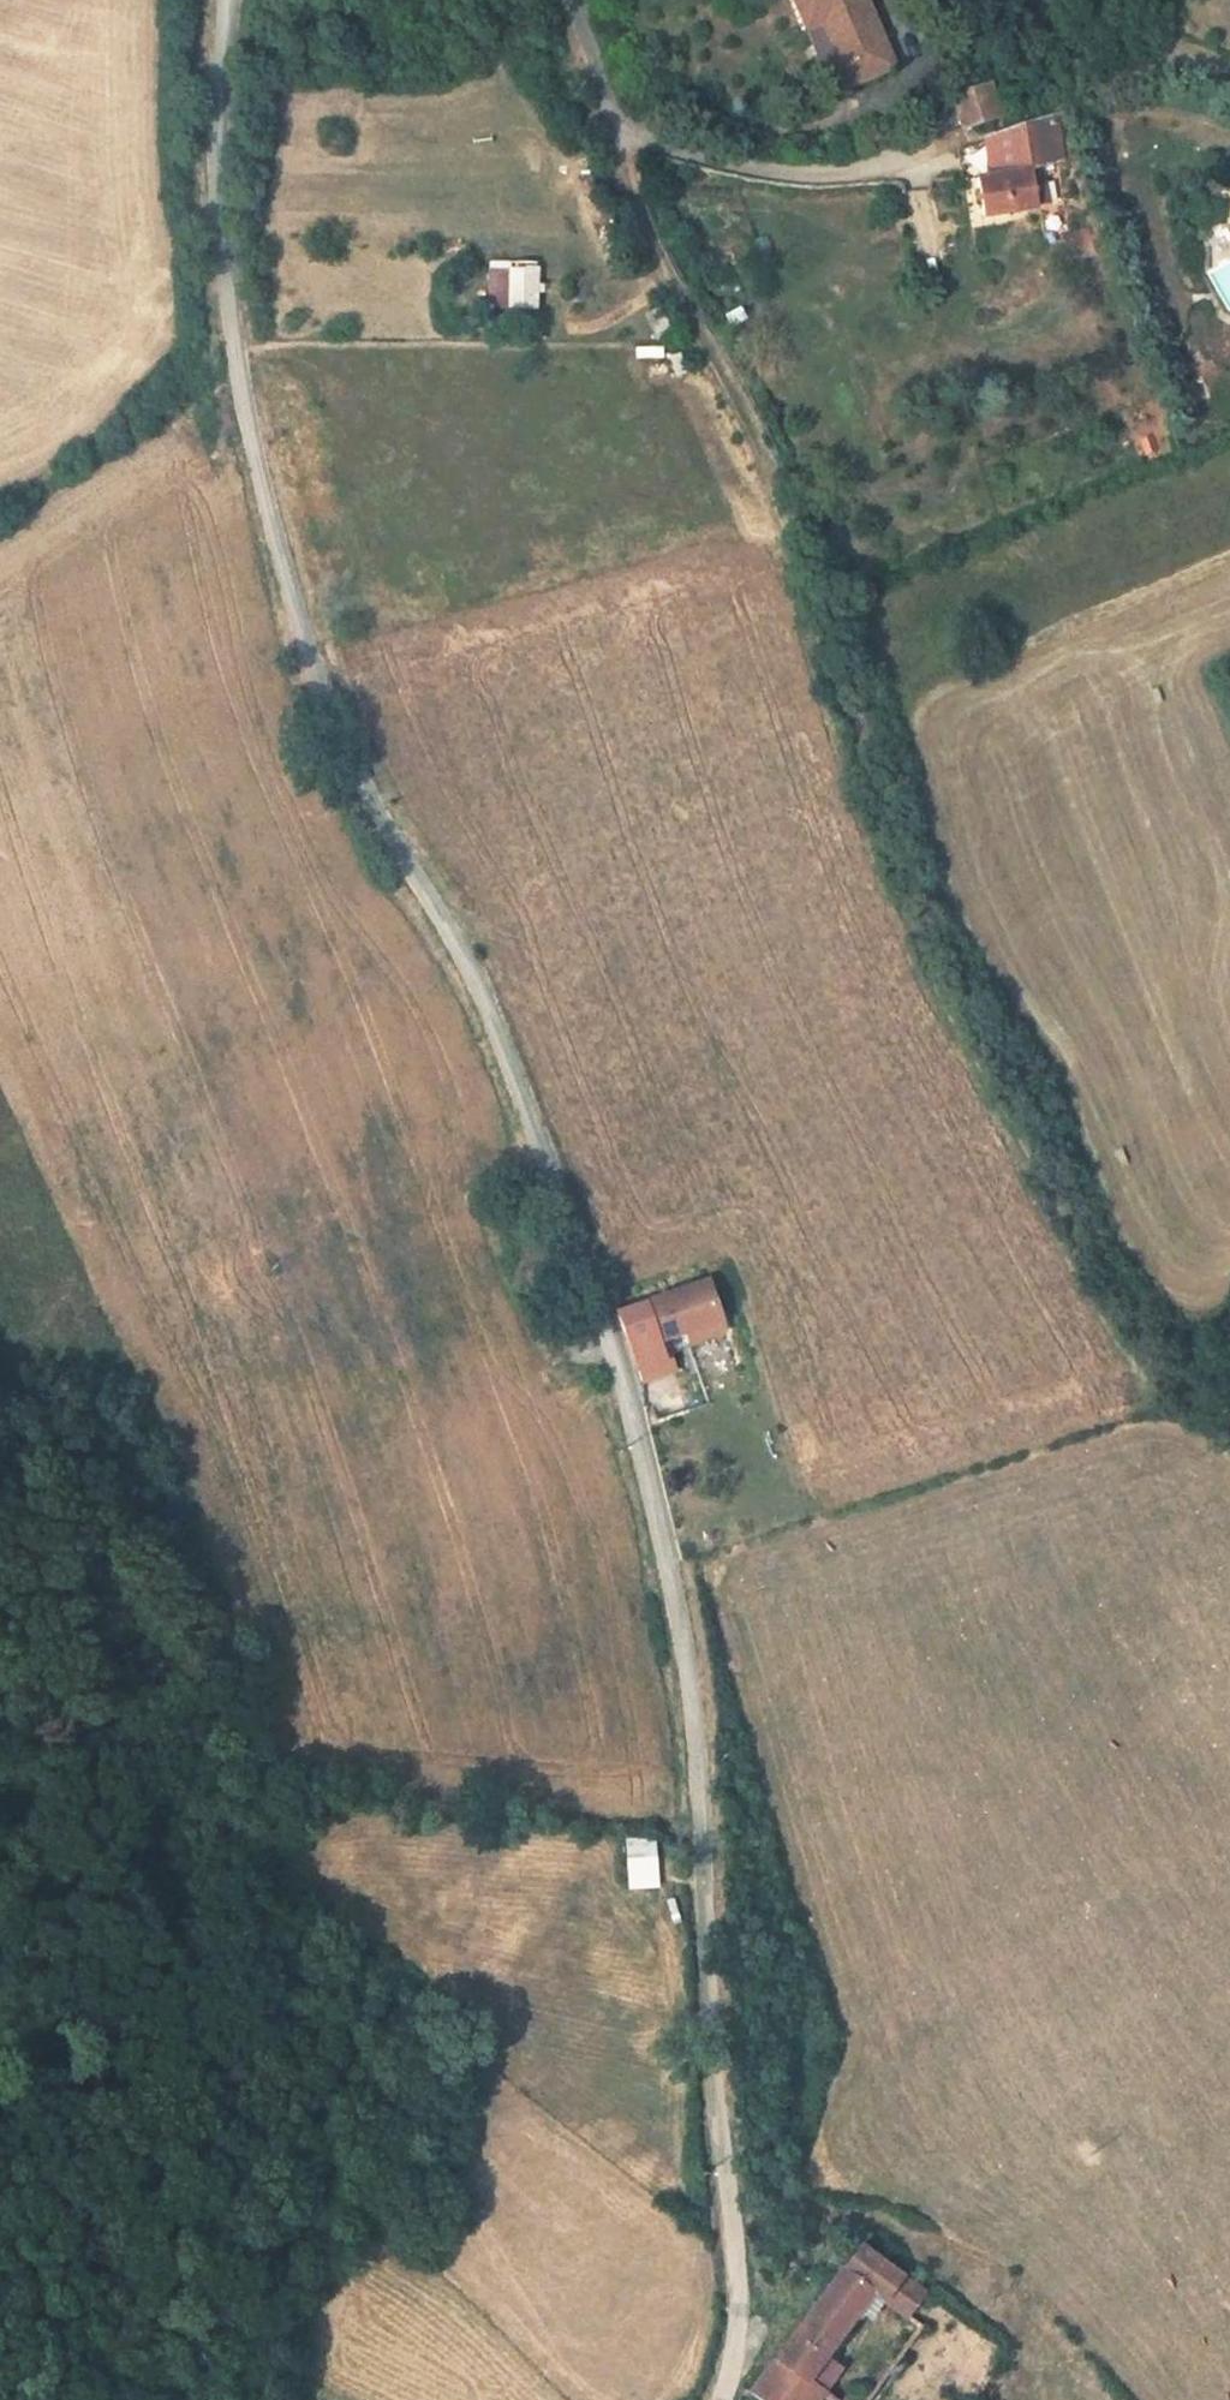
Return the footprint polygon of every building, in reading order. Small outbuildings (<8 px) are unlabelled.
[(870,0),(796,0),(802,17),(821,10),(849,82),(895,64),(870,0)] [(992,118),(980,85),(949,97),(961,130),(992,118)] [(1057,164),(1051,116),(1028,125),(1033,168),(1057,164)] [(1033,210),(1028,169),(1023,127),(984,141),(990,181),(973,185),(978,218),(1033,210)] [(525,293),(501,293),(502,334),(525,333),(525,293)] [(624,1384),(623,1393),(625,1401),(659,1389),(635,1313),(603,1323),(624,1384)] [(626,1839),(629,1888),(661,1886),(658,1837),(626,1839)] [(869,2269),(851,2258),(746,2399),(816,2399),(817,2399),(799,2385),(826,2349),(829,2344),(860,2303),(895,2327),(897,2325),(914,2302),(882,2278),(885,2274),(885,2267),(877,2260),(869,2269)] [(799,2385),(817,2399),(844,2362),(826,2349),(799,2385)]
